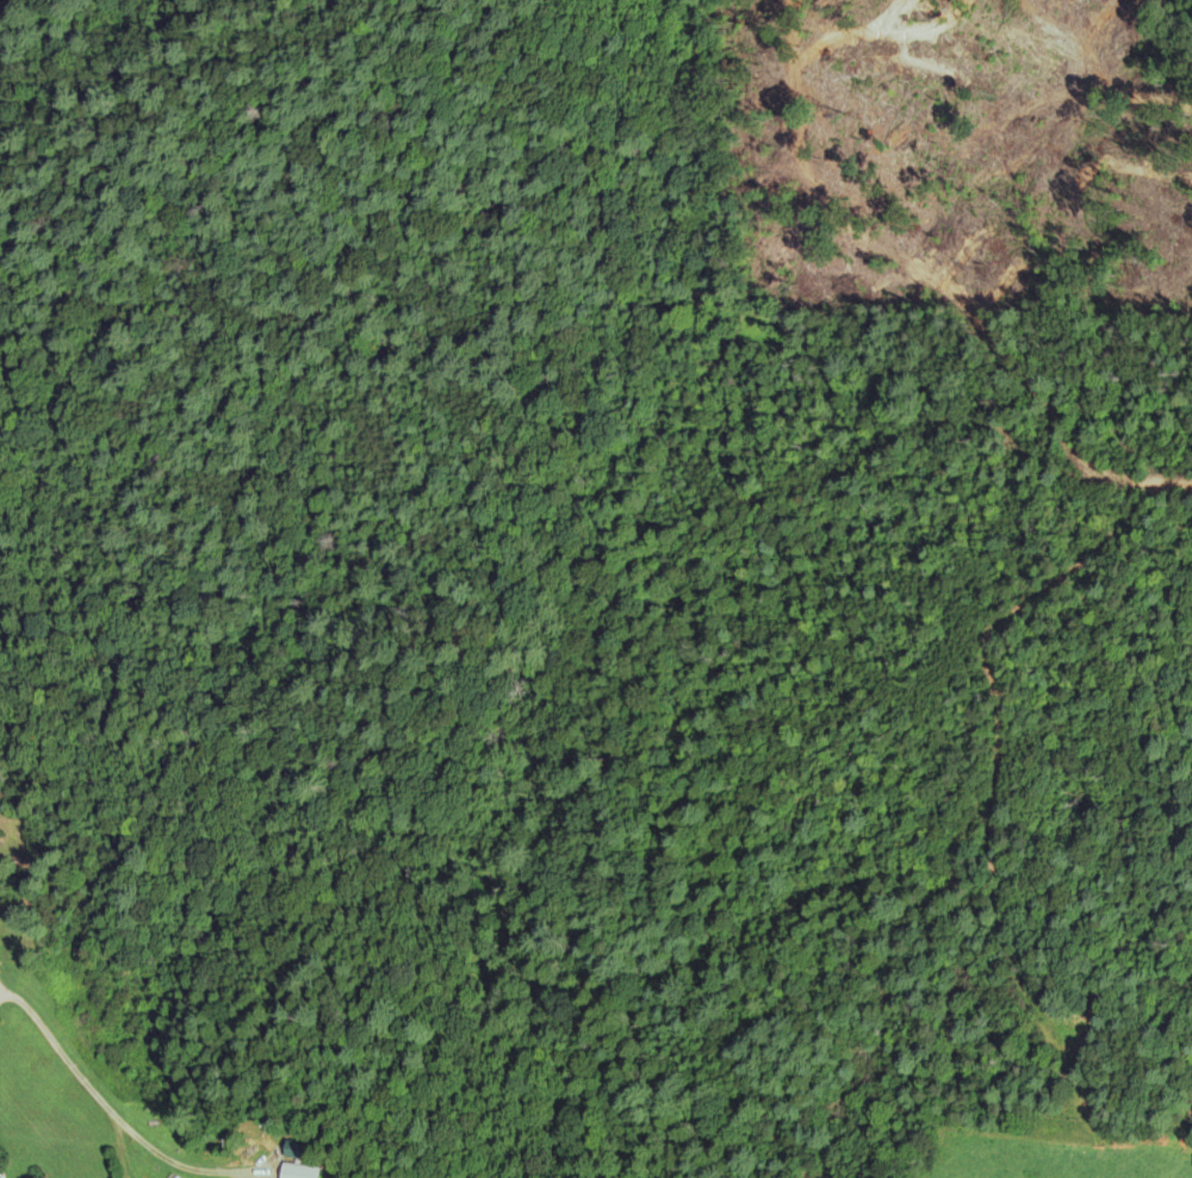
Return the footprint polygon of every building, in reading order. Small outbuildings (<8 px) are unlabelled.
[(280,1164),(279,1177),(318,1177),(319,1168),(280,1164)]
